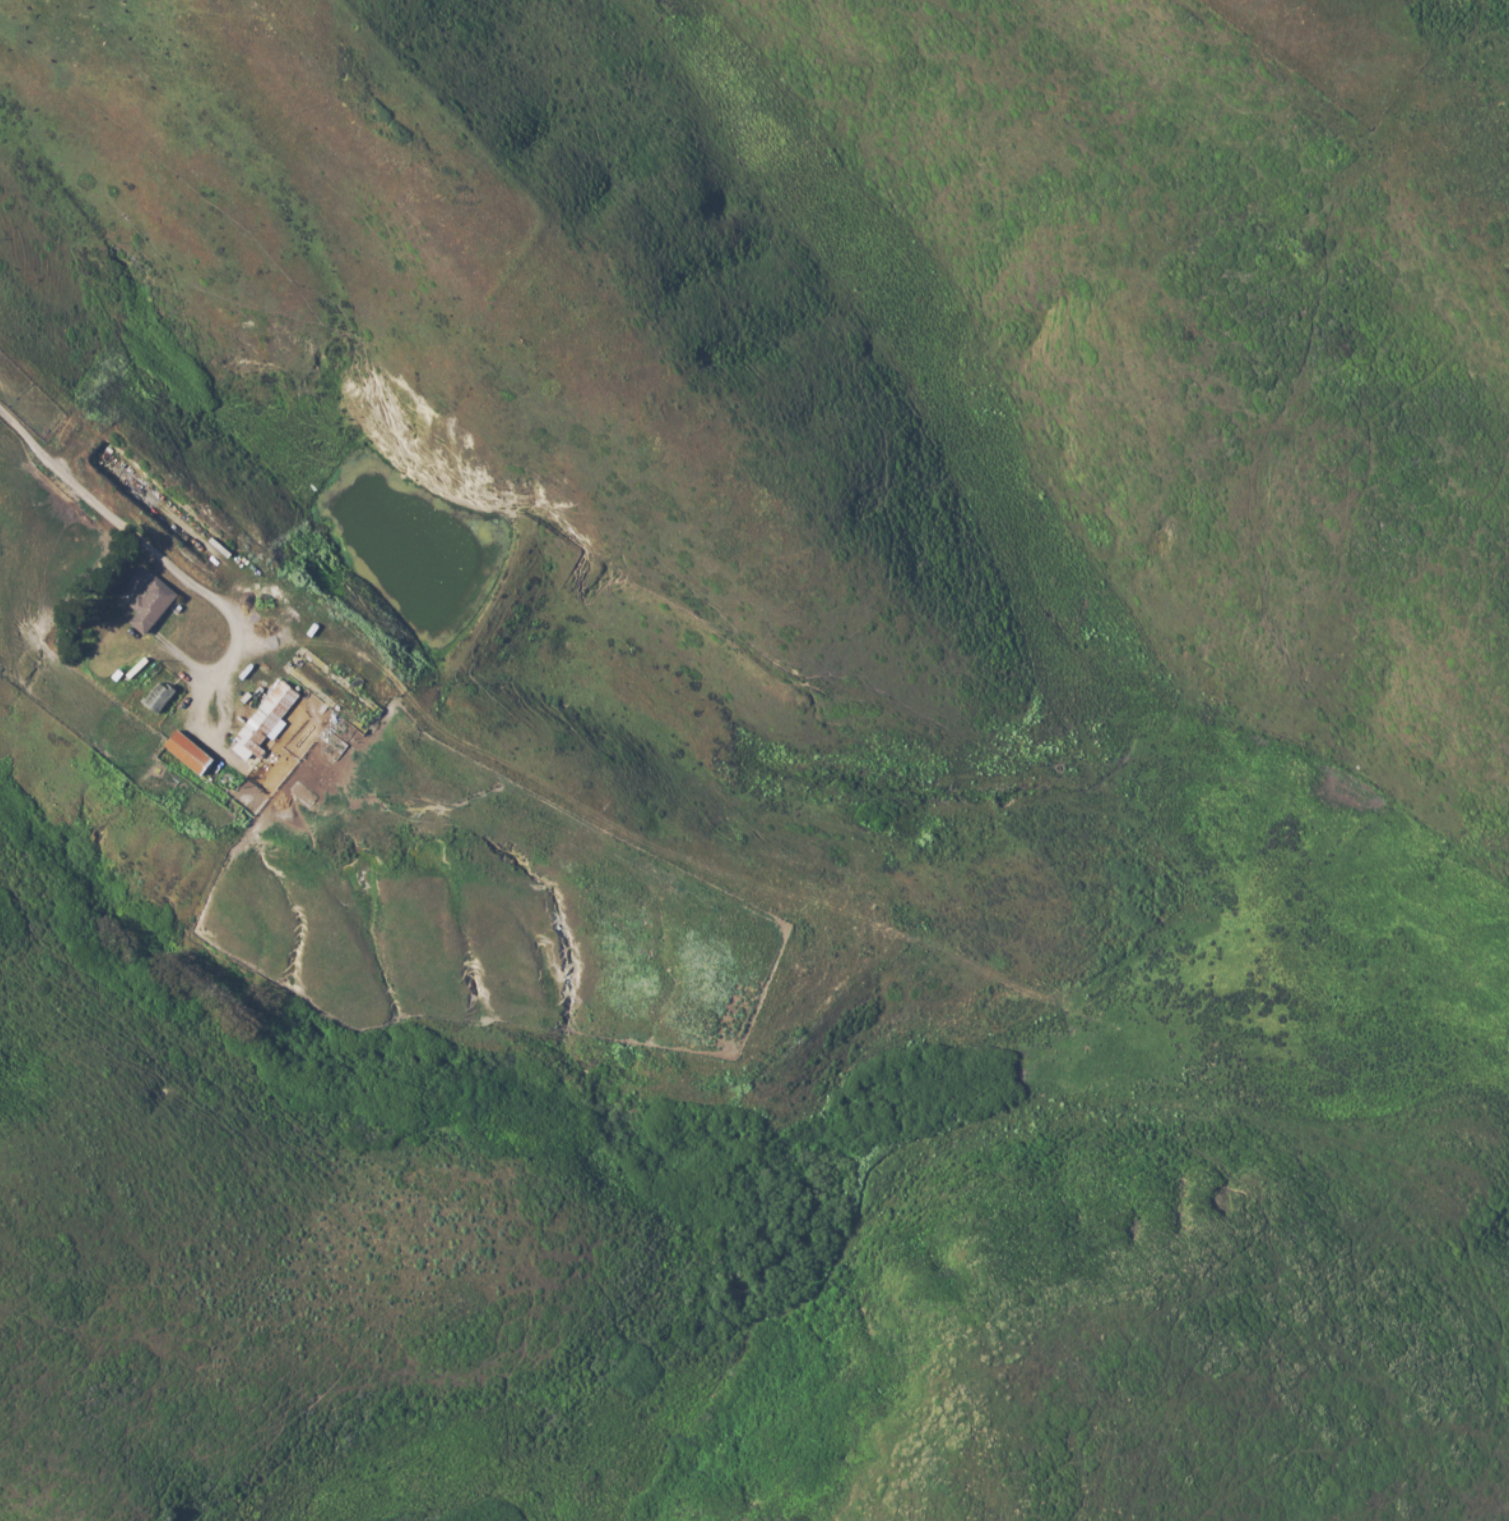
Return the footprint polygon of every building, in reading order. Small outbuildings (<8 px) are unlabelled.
[(177,594),(154,576),(145,587),(148,589),(140,598),(137,596),(128,606),(136,612),(127,622),(144,635),(177,594)] [(213,759),(176,730),(163,746),(200,775),(213,759)]
